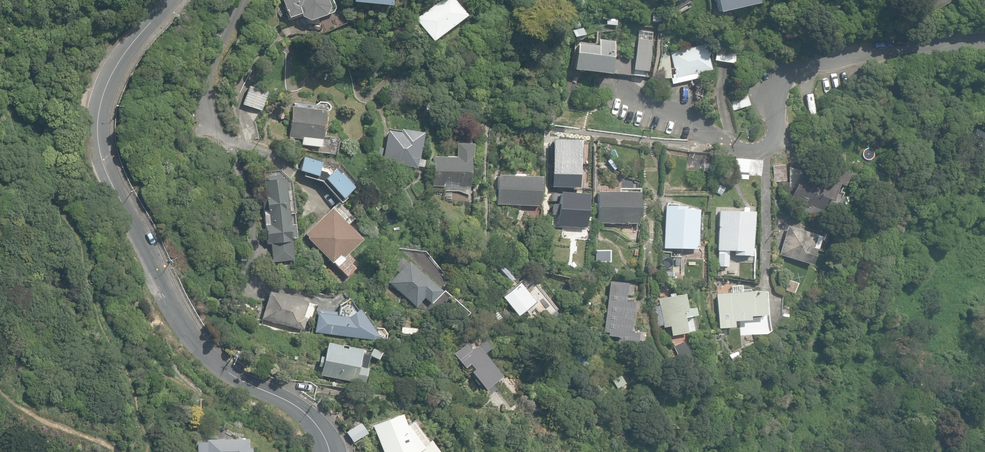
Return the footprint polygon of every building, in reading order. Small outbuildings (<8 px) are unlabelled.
[(310,20),(325,15),(330,7),(327,0),(283,0),(289,17),(300,14),(301,17),(310,20)] [(432,41),(467,16),(455,0),(441,0),(416,19),(432,41)] [(718,13),(757,4),(757,0),(715,0),(718,13)] [(573,37),(583,35),(581,26),(571,28),(573,37)] [(573,70),(609,76),(614,43),(597,40),(596,46),(577,44),(573,70)] [(635,55),(632,76),(644,77),(650,41),(637,40),(635,55)] [(714,61),(733,65),(736,47),(718,43),(714,61)] [(669,52),(675,78),(711,69),(705,44),(669,52)] [(635,55),(615,53),(612,73),(632,76),(635,55)] [(656,78),(670,78),(668,58),(660,58),(656,78)] [(240,104),(259,110),(265,92),(247,85),(240,104)] [(728,100),(732,112),(750,105),(746,94),(728,100)] [(300,144),(320,147),(325,110),(314,109),(315,104),(302,102),(301,107),(291,106),(287,136),(301,138),(300,144)] [(400,133),(388,130),(382,162),(417,168),(423,133),(400,129),(400,133)] [(974,130),(968,142),(984,151),(984,136),(974,130)] [(469,187),(470,141),(457,140),(457,144),(455,144),(455,157),(433,156),(432,186),(444,186),(444,183),(458,183),(458,186),(469,187)] [(687,172),(708,174),(710,154),(689,152),(687,172)] [(322,181),(341,202),(346,197),(344,195),(355,186),(342,172),(340,173),(335,168),(332,171),(327,165),(321,164),(322,160),(304,155),(299,170),(304,172),(303,175),(322,181)] [(732,179),(761,181),(763,161),(734,159),(732,179)] [(772,165),(773,182),(786,181),(785,165),(772,165)] [(795,208),(818,217),(820,213),(822,213),(827,200),(832,202),(839,185),(843,186),(848,175),(833,169),(827,183),(792,168),(786,186),(793,189),(789,199),(797,203),(795,208)] [(273,242),(274,259),(293,258),(291,236),(295,236),(294,223),(291,223),(286,177),(283,177),(282,173),(268,174),(268,179),(265,179),(267,197),(264,197),(267,223),(266,223),(266,226),(263,226),(265,239),(267,238),(268,243),(273,242)] [(496,204),(538,206),(539,176),(523,176),(522,174),(514,174),(512,175),(497,174),(496,204)] [(887,191),(901,199),(906,189),(899,186),(902,182),(894,178),(887,191)] [(721,195),(724,188),(716,184),(713,190),(721,195)] [(597,223),(637,223),(638,192),(597,191),(597,223)] [(565,229),(576,230),(576,226),(585,227),(587,194),(558,192),(557,204),(551,204),(551,213),(552,213),(552,217),(557,218),(556,226),(565,226),(565,229)] [(333,262),(346,275),(354,268),(350,263),(353,259),(347,253),(362,239),(347,224),(353,218),(338,203),(332,209),(331,207),(305,233),(308,236),(307,237),(332,263),(333,262)] [(663,248),(697,249),(698,209),(694,209),(692,208),(690,208),(688,208),(686,208),(685,209),(685,206),(664,206),(663,248)] [(717,267),(728,267),(729,252),(734,252),(734,256),(751,256),(752,212),(748,211),(748,208),(743,208),(743,211),(719,211),(717,267)] [(779,254),(812,265),(821,236),(788,226),(779,254)] [(530,241),(537,243),(539,237),(533,235),(530,241)] [(609,249),(594,250),(595,262),(609,261),(609,249)] [(389,283),(417,306),(424,298),(431,304),(442,291),(408,261),(407,262),(401,257),(392,267),(398,272),(389,283)] [(607,273),(616,275),(618,268),(608,265),(607,273)] [(662,280),(673,280),(673,271),(662,271),(662,280)] [(780,290),(793,294),(797,283),(784,279),(780,290)] [(497,291),(501,285),(493,280),(489,286),(497,291)] [(524,289),(516,282),(500,296),(516,316),(532,303),(542,316),(555,306),(533,280),(524,289)] [(616,345),(637,347),(639,333),(631,333),(634,302),(632,302),(635,284),(626,283),(608,282),(603,336),(617,337),(616,345)] [(715,293),(718,328),(735,327),(735,322),(750,321),(750,317),(766,315),(763,289),(715,293)] [(265,318),(307,329),(310,317),(307,316),(311,301),(272,291),(265,318)] [(674,295),(673,293),(669,294),(669,296),(657,298),(658,305),(653,306),(657,326),(662,325),(663,327),(669,326),(671,335),(695,331),(692,316),(695,315),(694,308),(686,309),(683,294),(674,295)] [(315,330),(373,338),(379,334),(357,307),(356,308),(347,297),(338,305),(337,311),(318,308),(315,330)] [(440,310),(458,327),(469,314),(459,305),(458,307),(449,300),(440,310)] [(781,318),(789,319),(790,307),(781,306),(781,318)] [(401,339),(419,340),(420,328),(402,327),(401,339)] [(463,369),(482,393),(503,377),(483,351),(488,347),(483,341),(471,350),(466,343),(450,356),(461,371),(463,369)] [(320,375),(364,383),(367,368),(358,366),(362,349),(347,346),(347,348),(341,347),(341,345),(327,342),(324,356),(320,356),(318,366),(322,367),(320,375)] [(369,355),(378,359),(382,352),(373,348),(369,355)] [(728,354),(731,361),(739,357),(736,350),(728,354)] [(689,381),(695,380),(693,371),(687,373),(689,381)] [(373,425),(384,451),(438,451),(414,420),(404,424),(400,414),(373,425)] [(346,432),(353,442),(367,433),(360,423),(346,432)] [(198,451),(252,451),(251,448),(249,449),(249,439),(207,440),(207,442),(197,442),(198,451)]
